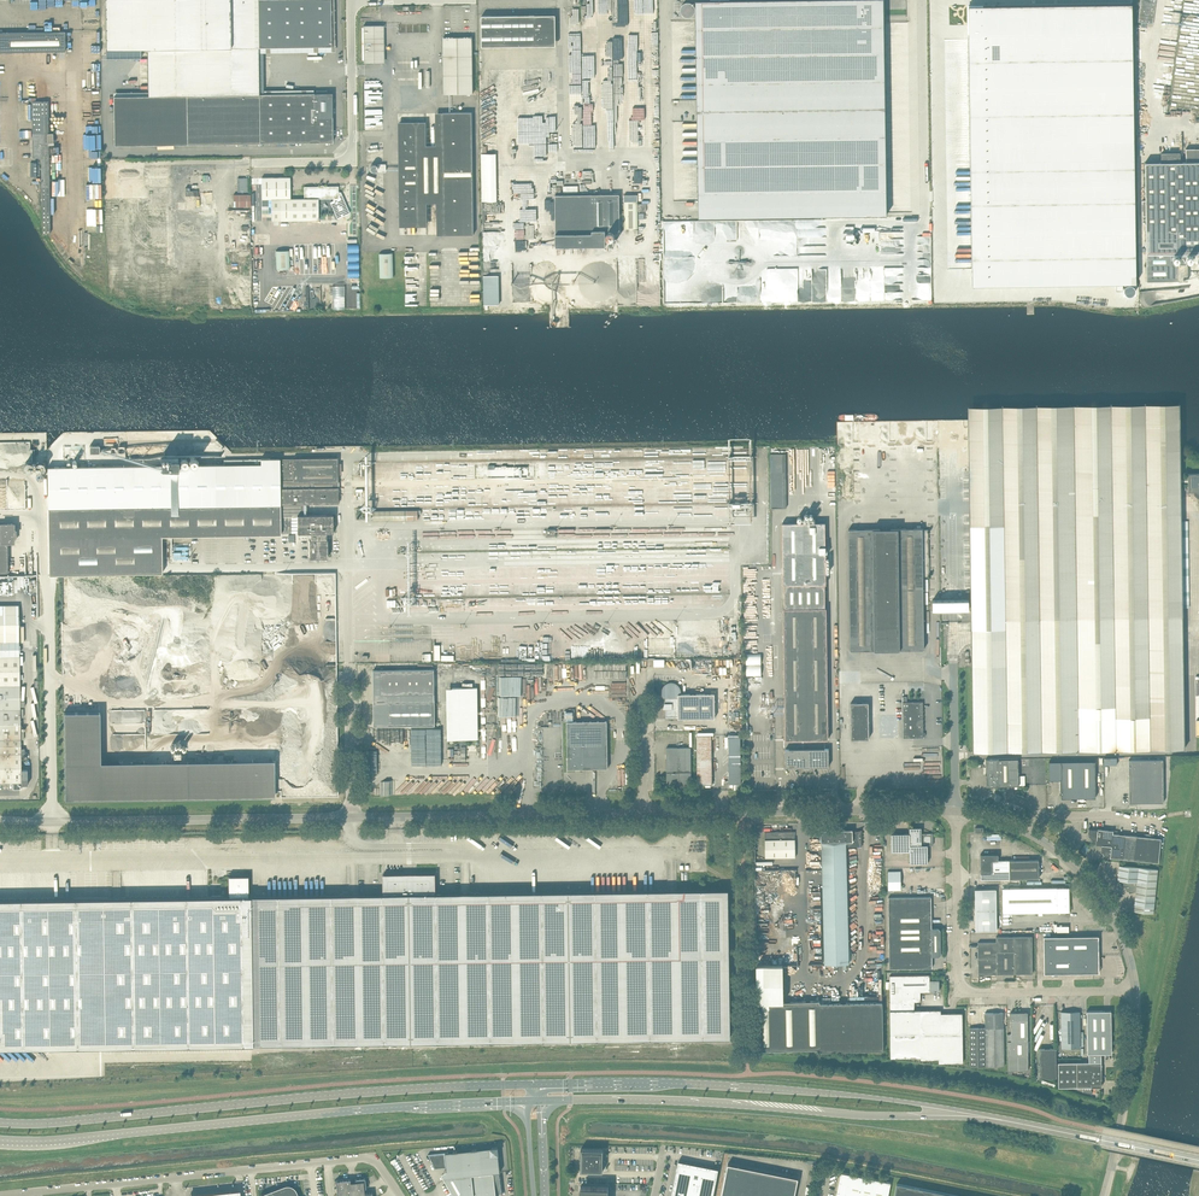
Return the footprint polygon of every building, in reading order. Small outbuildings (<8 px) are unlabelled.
[(258,0),(105,0),(106,49),(147,48),(148,96),(189,95),(259,94),(258,47),(258,0)] [(331,0),(258,0),(258,47),(331,46),(331,0)] [(696,1),(699,218),(887,215),(884,22),(884,0),(741,0),(696,1)] [(1138,22),(1153,24),(1156,0),(1141,0),(1138,22)] [(1132,3),(968,6),(973,286),(1117,283),(1117,290),(1124,290),(1124,283),(1137,283),(1132,3)] [(535,15),(482,16),(482,47),(535,46),(535,43),(538,42),(539,44),(554,40),(552,30),(553,29),(553,26),(551,27),(548,16),(535,20),(535,15)] [(364,63),(384,62),(384,25),(364,25),(364,63)] [(66,51),(65,32),(0,33),(0,52),(66,51)] [(443,37),(443,43),(444,94),(473,93),(472,37),(443,37)] [(333,142),(332,93),(259,94),(260,143),(333,142)] [(260,143),(259,94),(189,95),(189,144),(260,143)] [(189,144),(189,95),(148,96),(114,96),(115,145),(189,144)] [(45,112),(48,112),(48,101),(32,101),(32,131),(45,131),(45,112)] [(49,133),(48,112),(45,112),(45,131),(32,131),(32,158),(41,158),(41,174),(49,174),(52,174),(52,157),(49,157),(49,144),(53,144),(53,133),(49,133)] [(473,234),(472,112),(443,112),(444,235),(473,234)] [(416,169),(415,122),(398,122),(399,169),(416,169)] [(1186,149),(1186,162),(1180,162),(1180,153),(1161,153),(1162,162),(1145,163),(1146,200),(1142,201),(1142,216),(1146,216),(1147,281),(1188,281),(1187,264),(1187,253),(1198,253),(1198,148),(1186,149)] [(50,233),(49,174),(41,174),(42,234),(50,233)] [(290,177),(285,177),(262,177),(262,199),(271,199),(290,199),(290,177)] [(238,178),(238,192),(248,192),(248,178),(238,178)] [(339,198),(338,192),(338,186),(304,187),(304,199),(318,199),(333,198),(339,198)] [(417,226),(416,187),(399,187),(400,226),(417,226)] [(186,196),(198,196),(198,191),(190,191),(190,188),(185,188),(186,196)] [(341,192),(338,192),(339,198),(333,198),(333,201),(330,202),(337,218),(350,213),(341,192)] [(251,206),(251,200),(250,194),(234,194),(234,200),(234,207),(251,206)] [(620,230),(619,194),(555,195),(556,246),(605,246),(605,231),(620,230)] [(318,220),(318,199),(304,199),(290,199),(271,199),(272,221),(318,220)] [(1183,615),(1181,521),(1180,418),(969,421),(970,523),(1004,523),(1005,613),(1005,617),(1004,617),(1004,618),(1005,618),(1183,615)] [(970,523),(969,421),(856,422),(857,525),(931,524),(932,600),(932,610),(969,610),(969,600),(971,600),(970,523)] [(293,458),(293,481),(307,481),(307,504),(338,503),(338,457),(293,458)] [(150,466),(48,467),(48,508),(280,504),(280,482),(293,481),(293,458),(261,458),(224,459),(224,464),(178,465),(178,458),(161,458),(161,466),(150,466)] [(1188,483),(1188,491),(1198,491),(1198,493),(1198,474),(1188,474),(1188,483)] [(307,481),(293,481),(280,482),(280,504),(307,504),(307,481)] [(281,531),(280,504),(48,508),(49,537),(162,536),(281,534),(281,531)] [(300,515),(307,515),(307,504),(280,504),(281,531),(291,531),(291,533),(300,533),(300,515)] [(408,520),(408,510),(373,511),(373,520),(408,520)] [(418,510),(408,510),(408,520),(418,519),(418,510)] [(333,514),(307,515),(300,515),(300,533),(310,533),(310,539),(309,539),(309,557),(328,557),(327,539),(326,539),(326,537),(327,537),(328,536),(328,535),(327,534),(326,534),(326,533),(333,532),(333,514)] [(826,583),(825,522),(782,523),(783,584),(784,584),(825,583),(826,583)] [(8,523),(0,524),(0,572),(8,572),(8,542),(14,542),(14,523),(8,523)] [(1004,523),(970,523),(971,600),(971,628),(1005,628),(1005,618),(1004,618),(1004,617),(1005,617),(1005,613),(1004,523)] [(923,576),(922,529),(922,528),(849,529),(851,650),(924,649),(923,576)] [(162,573),(162,536),(49,537),(49,575),(162,573)] [(825,607),(825,583),(784,584),(785,608),(825,607)] [(13,605),(0,605),(0,641),(19,641),(19,605),(13,605)] [(825,607),(785,608),(784,608),(785,739),(828,739),(826,607),(825,607)] [(1185,748),(1183,615),(1005,618),(1005,628),(971,628),(973,751),(1185,748)] [(19,641),(0,641),(0,656),(20,656),(19,641)] [(20,656),(0,656),(0,686),(20,686),(20,656)] [(374,701),(374,726),(375,726),(387,725),(435,725),(434,701),(435,693),(434,669),(379,670),(373,670),(374,694),(374,701)] [(715,693),(679,694),(679,693),(679,692),(679,691),(679,690),(679,689),(679,688),(678,687),(677,686),(676,685),(675,684),(674,684),(673,684),(672,683),(671,684),(670,684),(669,684),(668,684),(668,685),(667,685),(666,685),(666,686),(665,687),(665,688),(664,688),(664,689),(664,690),(664,691),(664,692),(664,693),(664,694),(665,695),(666,695),(666,717),(678,717),(678,718),(715,718),(715,693)] [(20,710),(20,686),(0,686),(0,710),(20,710)] [(478,688),(453,688),(453,739),(479,739),(478,688)] [(923,701),(905,702),(905,699),(907,699),(907,696),(902,696),(903,738),(924,737),(924,736),(925,736),(925,732),(924,732),(923,701)] [(103,701),(65,702),(65,792),(277,790),(276,744),(104,745),(103,701)] [(851,703),(851,738),(869,738),(868,702),(851,703)] [(21,754),(20,710),(0,710),(0,754),(21,754)] [(607,721),(567,721),(568,769),(608,768),(607,721)] [(712,784),(712,778),(711,735),(697,735),(697,778),(697,784),(712,784)] [(729,784),(741,783),(740,735),(728,735),(729,784)] [(691,747),(666,748),(667,784),(691,784),(691,747)] [(811,766),(829,766),(829,748),(785,749),(785,767),(803,766),(803,767),(811,767),(811,766)] [(0,754),(0,783),(13,783),(13,789),(21,788),(21,784),(19,784),(19,783),(21,783),(21,769),(21,754),(0,754)] [(1018,758),(998,759),(999,786),(1019,785),(1018,758)] [(999,786),(998,759),(986,759),(986,771),(986,772),(985,773),(986,773),(986,774),(986,786),(999,786)] [(1163,760),(1129,760),(1129,802),(1164,802),(1163,760)] [(1061,780),(1061,761),(1049,761),(1049,780),(1061,780)] [(1061,761),(1061,780),(1061,798),(1096,797),(1095,761),(1061,761)] [(921,833),(921,831),(921,827),(917,827),(909,827),(910,831),(910,833),(891,834),(891,852),(910,851),(910,863),(928,863),(927,845),(929,845),(927,845),(927,841),(933,841),(933,833),(921,833)] [(852,829),(821,830),(821,842),(847,841),(853,841),(852,832),(852,829)] [(862,829),(852,832),(853,841),(847,841),(847,846),(862,846),(861,830),(862,830),(862,829)] [(1158,862),(1161,838),(1153,837),(1154,834),(1144,833),(1144,836),(1113,833),(1113,830),(1098,829),(1097,830),(1089,829),(1088,834),(1091,838),(1096,839),(1096,844),(1102,845),(1101,850),(1105,855),(1110,855),(1110,857),(1158,862)] [(765,857),(795,857),(795,831),(765,832),(765,857)] [(849,964),(846,848),(846,842),(822,843),(825,964),(849,964)] [(1017,847),(1000,847),(1000,858),(1017,858),(1017,847)] [(1039,859),(1009,860),(1009,879),(1039,878),(1039,859)] [(1009,860),(998,860),(981,860),(981,879),(1009,879),(1009,860)] [(1134,911),(1153,913),(1158,869),(1119,865),(1118,880),(1124,880),(1123,884),(1125,885),(1127,886),(1126,889),(1128,891),(1136,892),(1134,911)] [(925,870),(919,870),(888,871),(888,890),(925,889),(925,870)] [(250,896),(252,1044),(730,1037),(728,889),(435,893),(435,891),(436,891),(435,873),(383,874),(383,892),(384,892),(384,894),(250,896)] [(0,899),(0,1049),(1,1048),(5,1052),(9,1048),(12,1051),(16,1048),(20,1051),(24,1048),(27,1051),(31,1047),(35,1051),(39,1047),(42,1051),(46,1047),(252,1044),(250,896),(249,896),(248,876),(228,876),(228,896),(0,899)] [(1070,912),(1069,887),(1002,888),(1003,913),(1070,912)] [(996,909),(996,889),(975,889),(976,910),(996,909)] [(932,956),(932,928),(931,897),(888,897),(889,968),(932,968),(932,956)] [(997,930),(996,909),(976,910),(976,930),(997,930)] [(938,928),(932,928),(932,956),(939,956),(941,954),(941,930),(938,928)] [(996,937),(996,942),(996,952),(1014,951),(1015,973),(1033,973),(1032,936),(996,937)] [(1099,972),(1098,936),(1044,937),(1044,973),(1099,972)] [(996,952),(996,942),(978,942),(978,974),(996,974),(996,952)] [(1014,951),(996,952),(996,974),(1015,973),(1014,951)] [(921,1036),(920,1010),(914,1010),(914,1002),(921,1001),(920,992),(901,992),(901,975),(890,976),(890,995),(890,1036),(921,1036)] [(930,991),(930,980),(930,975),(901,975),(901,992),(920,992),(930,992),(930,991)] [(939,980),(930,980),(930,991),(934,991),(936,991),(939,991),(939,980)] [(821,1049),(820,1003),(820,1001),(758,1002),(759,1050),(821,1049)] [(883,1050),(882,1002),(820,1003),(821,1049),(821,1051),(883,1050)] [(941,1010),(920,1010),(921,1036),(963,1035),(962,1013),(941,1013),(941,1010)] [(1111,1010),(1087,1011),(1088,1054),(1089,1054),(1089,1062),(1101,1062),(1101,1053),(1112,1053),(1111,1010)] [(1080,1047),(1079,1011),(1061,1011),(1062,1048),(1080,1047)] [(1004,1066),(1003,1018),(1003,1012),(985,1013),(985,1027),(986,1066),(1004,1066)] [(1028,1041),(1028,1019),(1011,1020),(1011,1034),(1011,1041),(1028,1041)] [(986,1066),(985,1027),(970,1028),(970,1066),(986,1066)] [(963,1062),(963,1039),(963,1035),(921,1036),(921,1057),(921,1059),(939,1059),(939,1062),(963,1062)] [(921,1057),(921,1036),(890,1036),(891,1057),(921,1057)] [(1028,1057),(1028,1041),(1011,1041),(1008,1041),(1008,1057),(1028,1057)] [(1056,1058),(1056,1048),(1039,1048),(1039,1078),(1056,1077),(1056,1058)] [(1028,1070),(1028,1057),(1008,1057),(1008,1070),(1028,1070)] [(1077,1087),(1077,1062),(1058,1062),(1058,1087),(1077,1087)] [(1089,1062),(1077,1062),(1077,1087),(1083,1087),(1092,1086),(1102,1086),(1102,1081),(1101,1081),(1101,1079),(1102,1079),(1101,1062),(1089,1062)] [(499,1172),(500,1172),(498,1147),(428,1154),(432,1161),(432,1160),(436,1168),(444,1167),(447,1167),(448,1177),(451,1177),(455,1176),(456,1179),(455,1179),(457,1182),(458,1182),(465,1195),(458,1195),(456,1195),(496,1195),(494,1173),(499,1172)] [(603,1171),(603,1149),(581,1148),(580,1171),(603,1171)] [(717,1175),(718,1169),(678,1161),(677,1167),(671,1195),(713,1195),(717,1175)] [(721,1195),(794,1195),(798,1177),(728,1163),(721,1195)] [(848,1173),(843,1172),(843,1173),(843,1174),(841,1174),(838,1192),(839,1192),(839,1195),(837,1195),(844,1195),(848,1173)] [(891,1182),(848,1173),(844,1195),(888,1195),(891,1182)] [(364,1188),(366,1187),(365,1178),(355,1179),(355,1180),(350,1181),(350,1179),(336,1181),(337,1195),(364,1192),(364,1188)] [(897,1183),(894,1195),(961,1195),(897,1183)] [(295,1191),(294,1189),(293,1188),(291,1186),(289,1186),(287,1186),(284,1186),(262,1195),(260,1195),(297,1195),(295,1191)] [(580,1186),(580,1195),(608,1195),(608,1187),(580,1186)]
